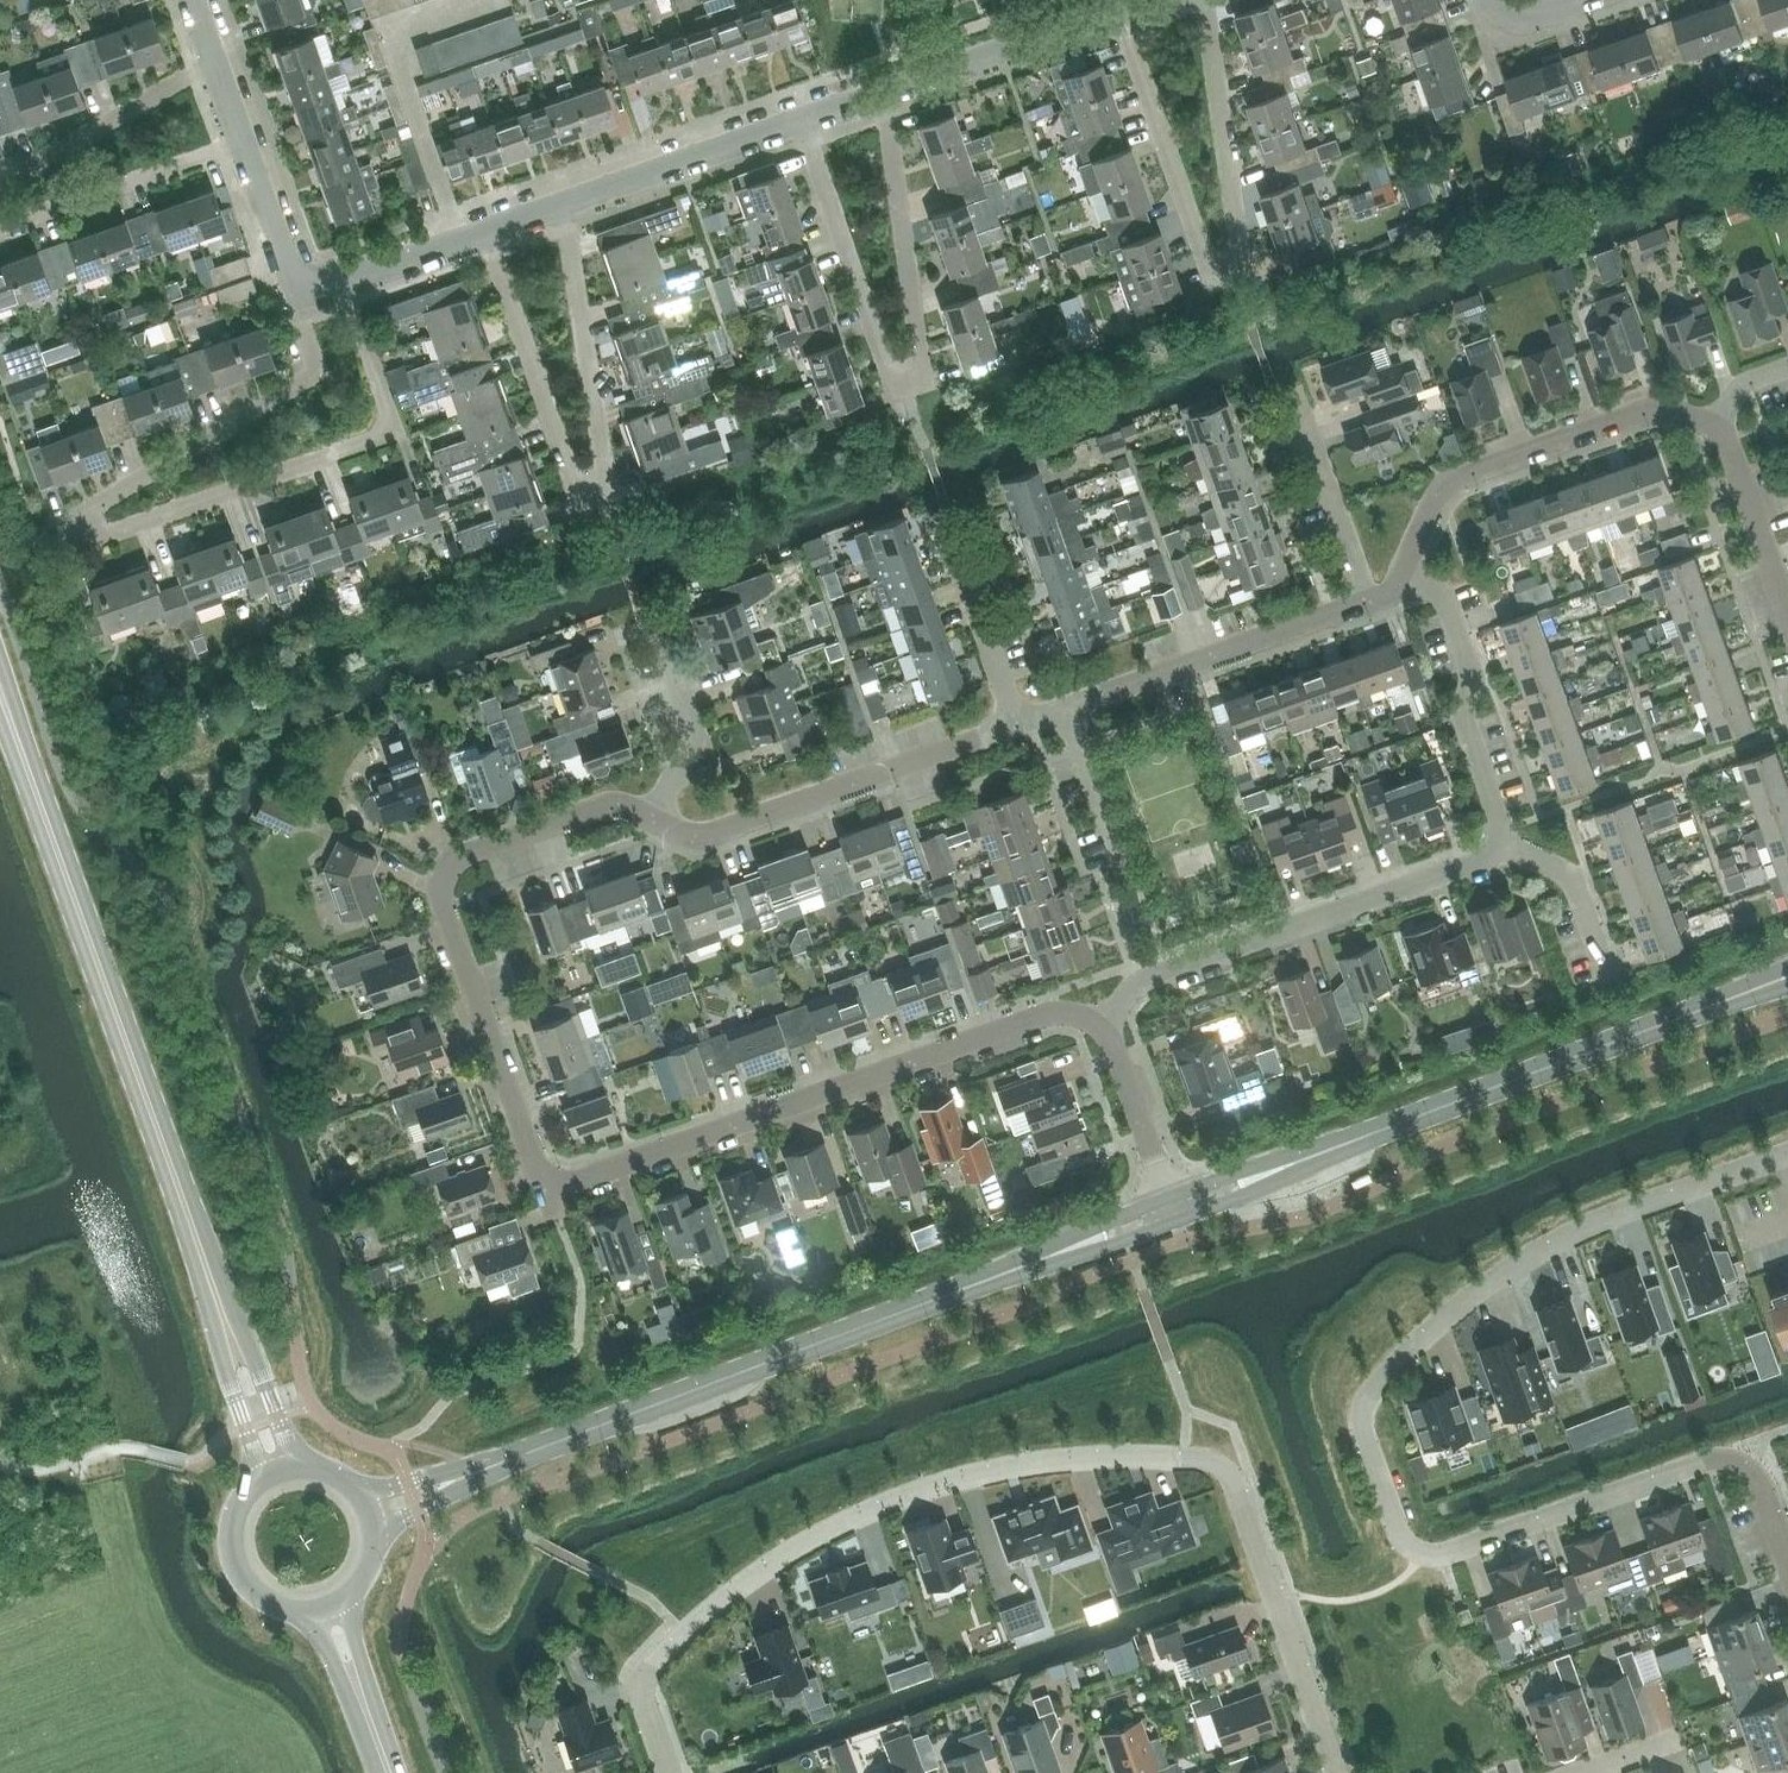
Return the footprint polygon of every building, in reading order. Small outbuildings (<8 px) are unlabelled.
[(20,13),(33,8),(30,0),(16,0),(20,13)] [(284,19),(288,31),(316,21),(312,9),(316,0),(258,0),(267,25),(284,19)] [(372,20),(387,15),(382,0),(365,0),(372,20)] [(387,15),(402,9),(399,0),(382,0),(387,15)] [(402,9),(417,4),(416,0),(399,0),(402,9)] [(531,2),(537,18),(549,14),(548,12),(544,0),(536,0),(531,2)] [(565,8),(569,7),(577,4),(575,0),(562,0),(565,8)] [(778,0),(763,0),(765,8),(767,7),(780,44),(808,34),(796,0),(787,0),(779,3),(778,0)] [(1274,3),(1282,0),(1238,0),(1242,13),(1236,15),(1247,44),(1284,31),(1284,30),(1309,21),(1304,8),(1279,17),(1274,3)] [(1396,2),(1407,34),(1400,36),(1446,20),(1439,0),(1395,0),(1396,2)] [(1703,9),(1717,48),(1759,33),(1747,0),(1727,0),(1703,9)] [(1759,33),(1787,23),(1787,0),(1747,0),(1759,33)] [(752,53),(739,17),(735,2),(707,12),(725,63),(752,53)] [(561,47),(603,33),(593,5),(578,11),(584,28),(558,37),(561,47)] [(752,53),(780,44),(767,7),(765,8),(739,17),(752,53)] [(558,8),(548,12),(549,14),(551,22),(562,18),(558,8)] [(1703,9),(1660,24),(1675,63),(1717,48),(1703,9)] [(697,72),(725,63),(707,12),(695,15),(700,30),(685,36),(697,72)] [(514,15),(500,19),(510,46),(524,41),(522,35),(514,15)] [(36,16),(25,20),(29,31),(40,27),(36,16)] [(123,28),(137,66),(166,56),(152,18),(123,28)] [(500,19),(486,24),(496,51),(510,46),(500,19)] [(1412,48),(1422,76),(1461,62),(1446,20),(1400,36),(1392,39),(1397,53),(1412,48)] [(486,24),(473,29),(482,56),(496,51),(486,24)] [(1660,24),(1619,38),(1634,78),(1675,63),(1660,24)] [(370,49),(381,45),(374,27),(364,31),(370,49)] [(93,82),(137,66),(123,28),(79,44),(93,82)] [(473,29),(459,34),(468,61),(482,56),(473,29)] [(1292,75),(1308,70),(1304,57),(1295,60),(1284,31),(1247,44),(1257,73),(1263,71),(1267,84),(1292,75)] [(325,32),(312,37),(276,49),(286,79),(334,60),(325,32)] [(459,34),(445,38),(454,65),(468,61),(459,34)] [(670,82),(657,45),(654,34),(641,38),(645,50),(631,54),(627,42),(609,49),(621,84),(638,80),(642,92),(670,82)] [(670,82),(697,72),(685,36),(657,45),(670,82)] [(445,38),(431,43),(440,70),(454,65),(445,38)] [(1577,53),(1591,93),(1634,78),(1619,38),(1577,53)] [(527,48),(531,58),(556,49),(552,39),(527,48)] [(425,76),(440,70),(431,43),(415,49),(425,76)] [(93,82),(79,44),(64,49),(64,51),(35,60),(41,77),(42,77),(56,115),(85,104),(78,88),(93,82)] [(381,45),(370,49),(377,68),(387,64),(381,45)] [(507,66),(531,58),(527,48),(504,56),(507,66)] [(1095,65),(1090,51),(1049,66),(1064,108),(1114,91),(1112,69),(1103,70),(1101,63),(1095,65)] [(1577,53),(1535,68),(1550,107),(1591,93),(1577,53)] [(472,66),(475,77),(501,68),(498,57),(472,66)] [(1371,57),(1359,61),(1364,75),(1376,71),(1371,57)] [(286,79),(296,107),(332,94),(341,91),(335,75),(342,73),(337,59),(334,60),(286,79)] [(1422,76),(1423,79),(1437,118),(1475,105),(1461,62),(1422,76)] [(452,85),(475,77),(472,66),(449,74),(452,85)] [(1521,117),(1550,107),(1535,68),(1506,78),(1511,92),(1498,96),(1511,133),(1525,128),(1521,117)] [(9,69),(0,71),(0,98),(12,132),(56,115),(42,77),(41,77),(15,86),(9,69)] [(1313,81),(1308,70),(1292,75),(1267,84),(1259,87),(1264,100),(1249,105),(1259,134),(1298,121),(1306,118),(1300,103),(1292,106),(1287,92),(1297,88),(1296,87),(1313,81)] [(420,96),(446,86),(443,76),(417,86),(420,96)] [(587,131),(575,95),(570,80),(555,85),(560,100),(547,105),(560,141),(587,131)] [(390,106),(400,102),(394,84),(384,87),(390,106)] [(575,95),(587,131),(615,121),(603,85),(575,95)] [(1745,91),(1734,94),(1739,109),(1750,105),(1745,91)] [(533,109),(527,92),(513,97),(519,114),(520,114),(532,150),(560,141),(547,105),(533,109)] [(1078,151),(1120,136),(1115,123),(1121,121),(1111,92),(1073,105),(1083,133),(1073,137),(1073,136),(1066,138),(1063,146),(1066,155),(1078,151)] [(338,109),(332,94),(296,107),(306,135),(343,122),(343,123),(358,117),(353,104),(338,109)] [(12,132),(0,98),(0,136),(12,132)] [(959,131),(953,115),(959,113),(954,98),(918,111),(922,124),(918,126),(928,155),(963,143),(970,139),(966,128),(959,131)] [(464,101),(455,104),(459,116),(469,113),(464,101)] [(400,102),(390,106),(397,124),(381,129),(384,138),(394,135),(399,133),(400,134),(410,130),(400,102)] [(1039,107),(1026,111),(1029,121),(1043,116),(1039,107)] [(1691,112),(1674,118),(1679,130),(1695,124),(1691,112)] [(464,134),(459,119),(457,114),(448,117),(454,137),(437,143),(449,179),(478,169),(465,133),(464,134)] [(505,160),(492,124),(478,129),(473,114),(459,119),(464,134),(465,133),(478,169),(505,160)] [(505,160),(532,150),(520,114),(519,114),(492,124),(505,160)] [(1280,174),(1321,159),(1317,146),(1308,150),(1298,121),(1259,134),(1270,163),(1275,161),(1280,174)] [(353,150),(343,123),(343,122),(306,135),(316,163),(353,150)] [(1649,129),(1636,133),(1640,144),(1641,147),(1654,142),(1653,139),(1649,129)] [(410,162),(420,158),(410,130),(400,134),(402,143),(404,143),(410,162)] [(974,171),(967,155),(994,146),(989,133),(970,139),(963,143),(928,155),(939,184),(943,182),(948,196),(984,183),(997,179),(998,178),(993,166),(979,170),(979,169),(974,171)] [(1125,149),(1120,136),(1078,151),(1083,164),(1092,161),(1102,190),(1140,176),(1130,147),(1125,149)] [(1055,146),(1039,151),(1043,161),(1058,156),(1055,146)] [(326,191),(375,174),(369,159),(357,164),(353,150),(316,163),(326,191)] [(1382,150),(1368,154),(1373,168),(1386,163),(1382,150)] [(1577,156),(1568,159),(1571,167),(1580,164),(1577,156)] [(420,158),(410,162),(405,163),(415,190),(429,186),(420,158)] [(1272,224),(1310,211),(1300,182),(1326,172),(1321,159),(1280,174),(1272,177),(1263,180),(1268,193),(1262,195),(1272,224)] [(745,219),(759,214),(793,202),(783,173),(778,175),(774,162),(738,173),(743,187),(735,190),(745,219)] [(336,220),(373,207),(367,189),(379,186),(375,174),(326,191),(336,220)] [(1491,175),(1465,184),(1471,202),(1497,193),(1491,175)] [(1108,235),(1150,220),(1145,207),(1151,205),(1140,176),(1102,190),(1112,218),(1103,221),(1108,235)] [(941,245),(1001,224),(997,214),(1008,210),(997,179),(984,183),(948,196),(953,209),(930,216),(941,245)] [(1394,185),(1373,192),(1377,204),(1398,197),(1394,185)] [(184,199),(198,238),(199,238),(199,237),(221,229),(225,239),(242,233),(231,205),(220,209),(213,188),(184,199)] [(688,194),(681,197),(685,208),(693,205),(688,194)] [(1748,197),(1737,201),(1743,217),(1754,213),(1748,197)] [(1772,198),(1759,203),(1766,223),(1780,218),(1772,198)] [(155,254),(198,238),(184,199),(140,214),(155,254)] [(768,259),(803,246),(798,233),(803,231),(793,202),(759,214),(769,242),(763,244),(767,258),(768,259)] [(601,249),(609,273),(658,256),(650,233),(683,222),(676,204),(597,232),(597,233),(624,224),(630,239),(601,249)] [(1310,211),(1272,224),(1282,253),(1288,251),(1293,264),(1302,261),(1334,250),(1329,237),(1320,240),(1310,211)] [(718,212),(703,218),(708,231),(722,226),(718,212)] [(111,270),(155,254),(140,214),(97,230),(111,270)] [(1117,279),(1170,260),(1167,253),(1171,251),(1165,234),(1161,235),(1160,231),(1154,233),(1150,220),(1108,235),(1095,240),(1099,253),(1107,250),(1117,279)] [(985,262),(979,245),(1005,236),(1001,224),(941,245),(951,274),(955,273),(959,286),(994,273),(990,261),(985,262)] [(67,285),(111,270),(97,230),(53,245),(67,285)] [(23,301),(67,285),(53,245),(9,261),(23,301)] [(808,259),(803,246),(768,259),(767,258),(756,262),(762,279),(779,274),(788,298),(823,286),(812,258),(808,259)] [(1076,247),(1062,252),(1067,264),(1080,259),(1076,247)] [(730,253),(717,258),(723,274),(736,270),(730,253)] [(214,284),(250,271),(245,256),(208,268),(214,284)] [(666,279),(658,256),(609,273),(617,297),(658,283),(663,298),(704,283),(699,268),(666,279)] [(1138,320),(1170,308),(1179,304),(1175,291),(1180,289),(1170,260),(1117,279),(1127,308),(1133,306),(1138,320)] [(23,301),(9,261),(0,264),(0,309),(23,301)] [(1745,344),(1779,332),(1766,296),(1782,291),(1772,262),(1742,273),(1749,294),(1730,301),(1745,344)] [(1570,265),(1554,272),(1559,287),(1576,280),(1570,265)] [(953,336),(987,324),(977,295),(999,287),(994,273),(959,286),(964,299),(943,307),(953,336)] [(222,305),(257,292),(252,277),(216,290),(222,305)] [(178,279),(165,284),(171,299),(183,294),(178,279)] [(728,282),(713,288),(724,319),(739,313),(728,282)] [(694,305),(692,300),(708,295),(704,283),(652,302),(635,308),(640,323),(611,333),(620,357),(669,340),(661,316),(694,305)] [(797,341),(832,328),(827,315),(833,314),(823,286),(788,298),(797,326),(792,327),(792,328),(774,334),(780,349),(797,343),(797,341)] [(480,318),(472,294),(442,304),(437,288),(384,306),(390,322),(422,311),(431,335),(480,318)] [(214,290),(202,294),(205,302),(217,298),(214,290)] [(1606,325),(1590,331),(1596,348),(1606,376),(1636,365),(1629,346),(1645,340),(1642,332),(1633,306),(1627,291),(1597,301),(1606,325)] [(1072,343),(1090,336),(1086,325),(1084,325),(1080,314),(1082,313),(1075,294),(1060,299),(1057,300),(1072,343)] [(1480,294),(1469,298),(1474,313),(1485,309),(1480,294)] [(194,297),(174,304),(177,312),(179,317),(199,310),(194,297)] [(1679,367),(1709,357),(1704,344),(1718,339),(1705,302),(1690,308),(1692,312),(1663,322),(1679,367)] [(85,312),(78,315),(87,340),(103,334),(99,323),(90,326),(85,312)] [(998,354),(991,335),(1017,327),(1013,315),(987,324),(953,336),(963,365),(967,364),(972,377),(1007,364),(1003,352),(998,354)] [(480,318),(431,335),(438,357),(405,368),(412,387),(492,359),(492,358),(465,368),(459,353),(488,343),(480,318)] [(1538,400),(1572,388),(1562,358),(1577,353),(1566,320),(1548,326),(1555,346),(1523,357),(1538,400)] [(233,335),(246,374),(275,365),(261,325),(233,335)] [(146,328),(134,333),(137,342),(151,340),(146,328)] [(817,381),(852,369),(842,340),(837,342),(832,328),(797,341),(797,343),(801,354),(806,353),(817,381)] [(744,330),(732,334),(736,346),(748,342),(744,330)] [(202,390),(246,374),(233,335),(189,350),(202,390)] [(1468,425),(1501,413),(1489,377),(1504,370),(1491,335),(1465,345),(1475,374),(1452,382),(1468,425)] [(47,367),(37,340),(0,354),(0,375),(3,383),(5,382),(27,374),(47,367)] [(730,352),(712,358),(709,351),(677,362),(669,340),(620,357),(628,380),(634,378),(639,393),(618,400),(618,401),(645,392),(708,371),(734,362),(730,352)] [(139,349),(127,353),(129,359),(137,362),(143,360),(139,349)] [(187,395),(202,390),(189,350),(173,356),(179,374),(151,383),(165,423),(194,413),(187,395)] [(1370,350),(1323,367),(1335,401),(1367,389),(1373,407),(1382,404),(1411,394),(1411,392),(1424,386),(1417,368),(1404,373),(1400,362),(1378,370),(1370,350)] [(83,359),(71,363),(74,371),(86,367),(83,359)] [(498,374),(492,359),(412,387),(417,401),(449,390),(458,415),(508,398),(499,374),(498,374)] [(404,366),(387,372),(394,393),(412,387),(405,368),(404,366)] [(852,369),(817,381),(826,409),(821,411),(827,428),(863,415),(857,399),(862,398),(852,369)] [(671,400),(703,390),(714,386),(708,371),(645,392),(651,410),(622,420),(629,441),(679,424),(671,400)] [(27,374),(5,382),(13,403),(35,396),(27,374)] [(121,438),(165,423),(151,383),(107,399),(121,438)] [(1438,385),(1427,389),(1430,400),(1444,401),(1438,385)] [(1423,415),(1416,393),(1361,413),(1366,425),(1346,432),(1358,464),(1402,448),(1394,425),(1423,415)] [(1192,441),(1234,426),(1226,402),(1219,404),(1216,396),(1180,409),(1192,441)] [(487,432),(515,423),(516,422),(508,398),(458,415),(465,436),(432,447),(439,466),(520,438),(520,437),(496,446),(492,435),(489,436),(487,432)] [(106,443),(121,438),(107,399),(92,404),(99,423),(71,434),(84,472),(113,462),(106,443)] [(1135,423),(1121,428),(1124,437),(1138,433),(1135,423)] [(679,424),(629,441),(638,466),(649,462),(650,466),(648,467),(652,477),(644,480),(645,481),(726,453),(720,435),(687,447),(679,424)] [(1186,471),(1243,451),(1234,426),(1192,441),(1197,457),(1184,464),(1186,471)] [(1119,429),(1097,437),(1104,457),(1126,449),(1119,429)] [(749,432),(729,439),(736,458),(738,464),(758,456),(756,451),(749,432)] [(40,487),(84,472),(71,434),(26,449),(40,487)] [(507,443),(520,439),(520,438),(439,466),(444,480),(477,469),(486,495),(535,477),(527,453),(512,458),(507,443)] [(1209,490),(1251,475),(1243,451),(1186,471),(1189,479),(1204,476),(1209,490)] [(1127,455),(1113,460),(1116,469),(1130,464),(1127,455)] [(1635,465),(1650,507),(1664,502),(1669,514),(1679,510),(1675,498),(1660,456),(1635,465)] [(1153,463),(1139,468),(1145,485),(1159,480),(1153,463)] [(1130,464),(1116,469),(1119,478),(1133,473),(1130,464)] [(1635,512),(1650,507),(1635,465),(1610,473),(1630,530),(1638,527),(1635,512)] [(1037,469),(1002,481),(1010,506),(1046,494),(1037,469)] [(378,482),(393,526),(398,525),(402,536),(426,528),(427,532),(441,527),(430,495),(417,500),(407,472),(378,482)] [(1623,532),(1630,530),(1610,473),(1586,482),(1601,524),(1616,519),(1623,532)] [(1204,519),(1260,499),(1251,475),(1209,490),(1214,505),(1201,512),(1204,519)] [(535,477),(486,495),(493,515),(455,527),(462,548),(464,547),(548,519),(547,518),(539,521),(535,511),(525,515),(523,509),(544,502),(535,477)] [(365,536),(393,526),(378,482),(349,492),(359,521),(346,525),(357,557),(371,552),(365,536)] [(1587,529),(1601,524),(1586,482),(1562,490),(1582,547),(1590,544),(1587,529)] [(1046,494),(1010,506),(1019,531),(1081,508),(1077,495),(1065,500),(1061,488),(1046,494)] [(1574,549),(1582,547),(1562,490),(1538,499),(1553,541),(1567,536),(1574,549)] [(1143,492),(1114,503),(1120,521),(1149,511),(1143,492)] [(446,495),(433,499),(437,512),(450,507),(446,495)] [(1226,539),(1269,523),(1260,499),(1204,519),(1206,527),(1221,524),(1226,539)] [(1529,550),(1530,550),(1553,541),(1538,499),(1514,507),(1529,550)] [(333,530),(322,502),(294,512),(309,557),(338,546),(343,562),(357,557),(346,525),(333,530)] [(1166,507),(1154,511),(1159,526),(1172,521),(1166,507)] [(1533,561),(1530,550),(1529,550),(1514,507),(1489,516),(1489,517),(1493,528),(1504,559),(1518,554),(1522,565),(1533,561)] [(1081,508),(1019,531),(1028,555),(1063,542),(1078,537),(1073,524),(1085,519),(1081,508)] [(291,582),(315,574),(309,557),(294,512),(265,522),(275,551),(261,556),(280,605),(297,599),(291,582)] [(1147,512),(1133,517),(1136,524),(1149,519),(1147,512)] [(878,554),(912,541),(903,516),(854,534),(863,559),(878,554)] [(1489,517),(1478,521),(1481,532),(1493,528),(1489,517)] [(1201,522),(1188,526),(1191,535),(1205,531),(1201,522)] [(1221,568),(1277,548),(1284,545),(1279,531),(1272,534),(1269,523),(1226,539),(1231,552),(1217,557),(1221,568)] [(1667,557),(1692,548),(1686,532),(1662,541),(1667,557)] [(203,544),(218,589),(247,579),(252,594),(266,589),(255,558),(242,563),(231,534),(203,544)] [(451,553),(452,558),(453,559),(463,556),(467,555),(464,547),(462,548),(460,548),(456,537),(446,540),(451,553)] [(1063,542),(1028,555),(1036,580),(1045,577),(1044,576),(1072,566),(1080,563),(1095,558),(1099,557),(1094,544),(1082,549),(1078,537),(1063,542)] [(886,578),(921,565),(912,541),(878,554),(886,578)] [(195,611),(223,602),(203,544),(174,554),(184,583),(171,588),(182,619),(196,614),(195,611)] [(827,545),(808,552),(812,566),(817,564),(831,559),(827,545)] [(1658,547),(1639,553),(1643,565),(1662,559),(1658,547)] [(1277,548),(1221,568),(1224,576),(1238,572),(1244,588),(1286,573),(1277,548)] [(1161,552),(1147,556),(1151,566),(1164,561),(1161,552)] [(1179,583),(1194,578),(1185,553),(1171,558),(1179,583)] [(1639,553),(1614,561),(1619,574),(1621,579),(1645,571),(1643,565),(1639,553)] [(1657,597),(1704,580),(1695,555),(1659,568),(1665,584),(1654,587),(1657,597)] [(1072,566),(1044,576),(1045,577),(1053,600),(1089,588),(1083,571),(1098,566),(1095,558),(1080,563),(1072,566)] [(835,568),(831,559),(817,564),(821,573),(835,568)] [(1164,561),(1151,566),(1158,586),(1171,581),(1164,561)] [(182,619),(171,588),(157,593),(147,564),(118,574),(134,619),(162,609),(168,624),(182,619)] [(1614,564),(1601,569),(1606,584),(1619,579),(1614,564)] [(894,602),(929,589),(921,565),(886,578),(872,583),(880,606),(894,602)] [(843,593),(835,568),(821,573),(829,597),(843,593)] [(702,642),(749,626),(743,609),(774,588),(768,570),(718,588),(724,604),(692,616),(702,642)] [(106,629),(134,619),(118,574),(90,584),(100,613),(86,618),(98,649),(111,644),(106,629)] [(1194,578),(1179,583),(1188,608),(1202,603),(1194,578)] [(1579,578),(1567,582),(1571,591),(1584,586),(1583,581),(1579,578)] [(1541,583),(1546,600),(1555,597),(1549,580),(1541,583)] [(1677,617),(1712,604),(1704,580),(1657,597),(1661,606),(1671,602),(1677,617)] [(1089,588),(1053,600),(1061,624),(1097,611),(1110,606),(1102,583),(1089,588)] [(1521,608),(1546,600),(1541,583),(1515,592),(1521,608)] [(1172,585),(1152,592),(1160,616),(1167,614),(1181,609),(1172,585)] [(903,626),(938,614),(929,589),(894,602),(903,626)] [(1618,602),(1608,605),(1611,613),(1620,610),(1618,602)] [(847,603),(833,608),(838,622),(852,617),(847,603)] [(1559,603),(1548,607),(1552,616),(1562,613),(1559,603)] [(1061,624),(1054,627),(1059,640),(1066,638),(1070,649),(1110,635),(1105,620),(1121,615),(1117,604),(1112,606),(1061,624)] [(1674,645),(1721,628),(1712,604),(1677,617),(1682,632),(1671,636),(1674,644),(1674,645)] [(1511,648),(1546,636),(1541,620),(1552,616),(1548,607),(1502,623),(1511,648)] [(911,650),(947,638),(938,614),(903,626),(911,650)] [(852,617),(838,622),(843,635),(857,630),(852,617)] [(749,626),(702,642),(711,669),(743,658),(748,673),(782,661),(773,636),(758,642),(754,639),(749,626)] [(1694,665),(1729,653),(1721,628),(1674,645),(1674,644),(1664,647),(1667,658),(1689,650),(1694,665)] [(203,634),(192,638),(196,648),(197,652),(207,648),(206,645),(203,634)] [(1519,672),(1566,656),(1576,652),(1572,643),(1551,651),(1546,636),(1511,648),(1519,672)] [(919,675),(955,662),(947,638),(911,650),(919,675)] [(1395,640),(1370,649),(1383,684),(1406,676),(1411,690),(1426,685),(1414,653),(1401,658),(1395,640)] [(569,641),(530,655),(535,669),(550,664),(559,689),(603,673),(594,648),(577,653),(576,654),(572,651),(569,641)] [(1370,649),(1346,658),(1358,693),(1363,707),(1372,703),(1368,690),(1383,684),(1370,649)] [(1692,693),(1738,677),(1729,653),(1694,665),(1699,681),(1688,684),(1692,693)] [(866,656),(852,661),(855,670),(869,665),(866,656)] [(1528,696),(1563,684),(1558,669),(1569,665),(1566,656),(1519,672),(1528,696)] [(745,719),(795,702),(790,688),(800,684),(791,658),(762,668),(768,684),(736,696),(745,719)] [(1346,658),(1321,666),(1334,702),(1358,693),(1346,658)] [(955,662),(919,675),(928,700),(964,687),(955,662)] [(869,665),(855,670),(860,683),(878,677),(873,664),(869,665)] [(1321,666),(1297,675),(1314,724),(1338,715),(1334,702),(1321,666)] [(567,713),(553,718),(558,734),(596,721),(592,710),(594,705),(595,705),(612,699),(603,673),(559,689),(567,713)] [(1297,675),(1272,684),(1285,719),(1290,732),(1314,724),(1297,675)] [(1711,714),(1747,701),(1738,677),(1692,693),(1695,702),(1706,698),(1711,714)] [(1272,684),(1248,692),(1260,728),(1285,719),(1272,684)] [(1537,721),(1583,704),(1580,695),(1569,699),(1563,684),(1528,696),(1537,721)] [(511,685),(505,687),(509,699),(521,695),(519,689),(511,685)] [(872,720),(887,715),(878,690),(863,695),(872,720)] [(1230,718),(1216,723),(1227,755),(1242,749),(1265,741),(1260,728),(1248,692),(1223,701),(1230,718)] [(1650,694),(1641,698),(1644,708),(1654,705),(1650,694)] [(1747,701),(1711,714),(1717,729),(1706,733),(1709,743),(1755,726),(1747,701)] [(795,702),(745,719),(753,743),(785,731),(790,746),(819,736),(810,711),(799,715),(795,702)] [(1545,745),(1580,732),(1575,717),(1586,713),(1583,704),(1537,721),(1545,745)] [(1655,707),(1645,711),(1650,722),(1659,719),(1655,707)] [(410,708),(396,713),(401,726),(414,722),(410,708)] [(1413,713),(1396,719),(1401,733),(1418,727),(1413,713)] [(1638,713),(1626,718),(1630,730),(1642,725),(1638,713)] [(458,781),(468,778),(478,805),(514,792),(504,765),(520,759),(517,749),(512,735),(506,717),(487,723),(496,748),(479,754),(476,744),(449,754),(458,781)] [(866,719),(851,724),(854,735),(869,729),(866,719)] [(558,734),(544,739),(552,762),(582,752),(588,769),(591,768),(592,773),(598,775),(607,772),(609,767),(607,762),(631,754),(622,727),(601,734),(596,721),(558,734)] [(1381,725),(1372,729),(1376,742),(1386,739),(1381,725)] [(1365,729),(1346,735),(1351,751),(1370,744),(1365,729)] [(432,768),(419,730),(405,735),(404,732),(382,740),(394,772),(384,775),(382,774),(379,774),(378,774),(376,775),(375,776),(374,776),(372,778),(371,780),(371,781),(371,782),(371,785),(371,786),(372,788),(373,789),(375,791),(376,793),(366,797),(363,802),(362,807),(365,815),(369,818),(374,820),(384,817),(386,822),(415,812),(413,804),(428,799),(419,773),(432,768)] [(528,730),(512,735),(517,749),(518,748),(533,743),(528,730)] [(1554,769),(1600,753),(1597,744),(1586,748),(1580,732),(1545,745),(1554,769)] [(1399,740),(1390,743),(1394,753),(1403,750),(1399,740)] [(1337,744),(1326,747),(1330,759),(1341,755),(1337,744)] [(1618,746),(1600,753),(1603,762),(1604,765),(1622,758),(1618,746)] [(1739,791),(1785,774),(1776,749),(1741,762),(1747,778),(1736,781),(1739,791)] [(1603,762),(1600,753),(1554,769),(1563,794),(1598,782),(1592,766),(1603,762)] [(1326,756),(1312,761),(1315,768),(1328,763),(1326,756)] [(1284,759),(1275,762),(1280,776),(1289,773),(1284,759)] [(1417,778),(1404,783),(1421,830),(1424,828),(1426,835),(1443,829),(1440,823),(1444,821),(1434,793),(1448,787),(1438,759),(1413,768),(1417,778)] [(1249,770),(1235,775),(1240,790),(1254,785),(1249,770)] [(1787,800),(1787,783),(1785,774),(1739,791),(1742,799),(1753,796),(1758,811),(1787,800)] [(1421,830),(1404,783),(1390,788),(1387,777),(1362,786),(1372,815),(1387,809),(1398,841),(1422,833),(1421,830)] [(982,833),(1032,816),(1023,790),(961,812),(970,838),(982,833)] [(1739,791),(1729,794),(1732,803),(1742,799),(1739,791)] [(290,833),(300,812),(264,795),(254,816),(290,833)] [(1307,820),(1324,867),(1350,858),(1345,844),(1360,839),(1345,795),(1320,804),(1324,814),(1307,820)] [(1675,796),(1647,806),(1649,812),(1652,821),(1676,813),(1680,811),(1675,796)] [(1632,800),(1597,812),(1606,837),(1652,821),(1649,812),(1638,816),(1632,800)] [(1787,828),(1787,800),(1758,811),(1764,826),(1753,830),(1756,839),(1787,828)] [(1645,834),(1656,830),(1679,821),(1676,813),(1652,821),(1606,837),(1615,862),(1650,849),(1645,834)] [(1324,867),(1307,820),(1291,826),(1287,815),(1262,824),(1278,868),(1293,863),(1298,877),(1324,867)] [(991,857),(1040,840),(1032,816),(982,833),(990,857),(991,857)] [(888,820),(863,829),(879,871),(902,863),(906,875),(913,879),(925,874),(917,852),(907,823),(891,828),(888,820)] [(1787,855),(1787,828),(1756,839),(1759,848),(1770,844),(1775,859),(1787,855)] [(841,846),(826,851),(836,881),(838,885),(841,894),(841,893),(858,887),(855,879),(879,871),(863,829),(839,837),(841,846)] [(921,840),(920,840),(925,853),(940,848),(935,835),(921,840)] [(986,886),(999,881),(1049,864),(1040,840),(991,857),(996,871),(983,876),(986,886)] [(370,883),(366,872),(373,857),(339,841),(325,869),(343,918),(382,904),(374,882),(370,883)] [(1234,856),(1245,853),(1241,842),(1230,846),(1234,856)] [(808,848),(783,857),(798,900),(821,891),(823,896),(828,898),(841,894),(838,885),(836,881),(826,851),(811,857),(808,848)] [(940,848),(925,853),(933,877),(934,877),(948,872),(940,848)] [(1623,886),(1670,869),(1666,860),(1655,864),(1650,849),(1615,862),(1623,886)] [(1732,854),(1719,859),(1725,876),(1739,872),(1732,854)] [(1770,878),(1773,887),(1787,882),(1787,855),(1775,859),(1781,874),(1770,878)] [(761,874),(745,880),(757,914),(761,924),(763,929),(776,924),(778,920),(774,908),(798,900),(783,857),(758,866),(761,874)] [(1022,901),(1058,888),(1049,864),(999,881),(1008,906),(1019,903),(1022,901)] [(1683,865),(1670,870),(1673,878),(1686,873),(1683,865)] [(1632,910),(1667,897),(1662,882),(1673,878),(1670,870),(1670,869),(1623,886),(1632,910)] [(634,871),(609,880),(624,923),(664,908),(653,874),(637,880),(634,871)] [(1739,872),(1725,876),(1730,891),(1745,886),(1739,871),(1739,872)] [(727,877),(702,886),(717,928),(740,920),(744,931),(761,924),(757,914),(745,880),(730,885),(727,877)] [(587,897),(572,903),(584,937),(624,923),(609,880),(584,889),(587,897)] [(938,887),(931,889),(935,903),(958,895),(953,881),(938,887)] [(1773,887),(1776,896),(1787,892),(1787,894),(1787,882),(1773,887)] [(1027,926),(1075,909),(1067,885),(1058,888),(1022,901),(1019,903),(1027,926)] [(680,903),(664,908),(666,911),(673,932),(677,942),(680,953),(721,939),(717,928),(702,886),(677,894),(680,903)] [(1641,934),(1687,918),(1684,909),(1673,913),(1667,897),(1632,910),(1641,934)] [(953,898),(937,903),(944,921),(959,916),(953,898)] [(554,900),(528,909),(543,952),(584,937),(572,903),(557,908),(554,900)] [(902,900),(890,904),(895,918),(901,916),(907,914),(902,900)] [(1510,914),(1505,900),(1471,912),(1488,959),(1517,949),(1519,956),(1540,949),(1525,908),(1510,914)] [(1048,946),(1084,933),(1075,909),(1027,926),(1029,932),(1025,933),(1031,951),(1035,949),(1035,951),(1048,946)] [(1687,918),(1641,934),(1650,959),(1685,947),(1679,931),(1697,924),(1694,915),(1687,918)] [(901,916),(895,918),(898,926),(903,923),(901,916)] [(862,917),(851,921),(855,932),(866,928),(862,917)] [(967,920),(951,926),(959,949),(976,944),(967,920)] [(1450,946),(1442,923),(1404,936),(1421,983),(1457,970),(1463,986),(1480,980),(1466,940),(1450,946)] [(797,930),(790,944),(793,954),(814,947),(807,926),(797,930)] [(1048,946),(1035,951),(1038,958),(1044,975),(1092,958),(1084,933),(1048,946)] [(912,965),(927,1008),(952,999),(949,990),(964,985),(949,942),(909,956),(912,965)] [(976,944),(959,949),(965,966),(981,960),(976,944)] [(1344,1023),(1361,1017),(1354,998),(1390,986),(1376,946),(1338,959),(1348,985),(1332,990),(1344,1023)] [(387,963),(381,947),(331,964),(339,987),(365,978),(374,1005),(422,988),(410,954),(387,963)] [(634,951),(594,965),(601,986),(641,972),(634,951)] [(742,960),(731,964),(734,974),(746,970),(742,960)] [(902,1016),(927,1008),(912,965),(871,980),(883,1014),(899,1008),(902,1016)] [(968,974),(977,999),(996,992),(987,967),(968,974)] [(686,970),(647,984),(653,1003),(693,989),(686,970)] [(1350,1043),(1345,1028),(1334,997),(1320,1002),(1309,970),(1279,981),(1295,1026),(1313,1019),(1324,1052),(1350,1043)] [(868,1019),(883,1014),(871,980),(831,994),(846,1036),(871,1027),(868,1019)] [(821,1045),(846,1036),(831,994),(791,1008),(803,1042),(818,1037),(821,1045)] [(544,1052),(586,1037),(571,997),(538,1009),(543,1024),(535,1027),(544,1052)] [(787,1048),(803,1042),(791,1008),(750,1022),(765,1065),(790,1056),(787,1048)] [(1182,1076),(1228,1060),(1222,1044),(1245,1036),(1236,1010),(1200,1022),(1206,1038),(1173,1050),(1182,1076)] [(385,1028),(371,1033),(377,1049),(389,1044),(401,1078),(448,1061),(436,1028),(414,1035),(408,1019),(385,1028)] [(684,1094),(710,1085),(707,1076),(722,1071),(710,1037),(711,1037),(705,1022),(696,1025),(701,1040),(669,1051),(677,1076),(684,1094)] [(740,1074),(765,1065),(750,1022),(711,1037),(710,1037),(722,1071),(737,1065),(740,1074)] [(1466,1027),(1441,1035),(1446,1051),(1447,1052),(1472,1044),(1472,1042),(1466,1027)] [(566,1089),(600,1077),(586,1037),(544,1052),(552,1077),(561,1074),(566,1089)] [(1276,1045),(1262,1050),(1267,1064),(1280,1059),(1276,1045)] [(1036,1060),(1019,1066),(1022,1075),(1039,1068),(1036,1060)] [(1228,1060),(1182,1076),(1192,1103),(1225,1092),(1230,1107),(1266,1095),(1257,1069),(1234,1077),(1228,1060)] [(677,1076),(660,1082),(667,1100),(684,1094),(677,1076)] [(600,1077),(566,1089),(572,1105),(563,1108),(573,1133),(591,1127),(595,1137),(619,1128),(600,1077)] [(1034,1093),(1029,1080),(998,1091),(1003,1105),(1021,1098),(1032,1129),(1077,1113),(1065,1082),(1034,1093)] [(437,1083),(392,1099),(402,1127),(421,1120),(427,1138),(470,1123),(459,1092),(442,1098),(437,1083)] [(967,1142),(951,1098),(921,1109),(927,1127),(922,1129),(933,1161),(956,1153),(966,1180),(993,1171),(981,1137),(967,1142)] [(1077,1113),(1032,1129),(1043,1160),(1025,1167),(1032,1185),(1063,1174),(1057,1156),(1088,1145),(1077,1113)] [(897,1160),(883,1122),(850,1134),(866,1179),(888,1171),(896,1192),(925,1182),(915,1154),(897,1160)] [(429,1164),(449,1157),(443,1141),(423,1148),(429,1164)] [(800,1196),(837,1183),(823,1143),(786,1157),(800,1196)] [(449,1177),(444,1161),(410,1173),(416,1189),(437,1181),(449,1215),(496,1198),(485,1164),(449,1177)] [(756,1180),(752,1170),(743,1173),(743,1172),(720,1180),(738,1229),(741,1228),(739,1223),(755,1217),(757,1222),(784,1213),(771,1175),(756,1180)] [(927,1189),(920,1191),(925,1205),(932,1202),(927,1189)] [(851,1231),(866,1226),(853,1190),(838,1195),(851,1231)] [(692,1208),(686,1192),(655,1203),(674,1257),(699,1248),(704,1263),(727,1255),(708,1202),(692,1208)] [(1004,1202),(990,1207),(994,1217),(1008,1212),(1004,1202)] [(645,1262),(628,1212),(594,1224),(601,1244),(595,1246),(602,1265),(608,1263),(613,1278),(646,1267),(654,1289),(668,1284),(659,1257),(645,1262)] [(490,1231),(454,1244),(462,1266),(476,1261),(482,1278),(485,1288),(505,1281),(510,1296),(539,1286),(533,1271),(535,1271),(523,1237),(496,1247),(490,1231)] [(1680,1263),(1669,1267),(1686,1315),(1698,1311),(1693,1299),(1726,1288),(1724,1282),(1738,1277),(1729,1250),(1714,1256),(1706,1232),(1673,1244),(1680,1263)] [(801,1246),(784,1252),(789,1265),(806,1259),(801,1246)] [(383,1265),(369,1270),(372,1280),(386,1275),(383,1265)] [(1641,1265),(1606,1277),(1610,1289),(1605,1291),(1612,1310),(1617,1308),(1628,1337),(1658,1326),(1660,1333),(1678,1327),(1663,1285),(1649,1290),(1641,1265)] [(1774,1292),(1777,1300),(1773,1301),(1787,1342),(1787,1341),(1787,1287),(1774,1292)] [(763,1288),(749,1293),(754,1307),(768,1302),(763,1288)] [(1572,1298),(1539,1310),(1559,1370),(1581,1362),(1584,1371),(1610,1360),(1600,1333),(1588,1338),(1572,1298)] [(610,1306),(603,1308),(607,1321),(614,1318),(610,1306)] [(676,1321),(664,1326),(668,1336),(680,1332),(676,1321)] [(1766,1329),(1746,1336),(1751,1350),(1771,1343),(1766,1329)] [(1504,1417),(1553,1399),(1535,1346),(1517,1352),(1513,1342),(1500,1347),(1499,1344),(1481,1350),(1504,1417)] [(1692,1377),(1676,1382),(1682,1400),(1698,1395),(1692,1377)] [(1453,1387),(1409,1403),(1424,1448),(1442,1442),(1444,1448),(1450,1446),(1449,1443),(1469,1436),(1471,1442),(1491,1435),(1476,1394),(1458,1401),(1453,1387)] [(1565,1429),(1570,1442),(1574,1451),(1595,1443),(1587,1421),(1565,1429)] [(1099,1536),(1098,1537),(1117,1592),(1137,1584),(1128,1558),(1161,1546),(1164,1554),(1195,1543),(1180,1501),(1157,1509),(1154,1500),(1141,1504),(1138,1497),(1108,1507),(1119,1538),(1102,1544),(1099,1536)] [(1052,1498),(992,1516),(1012,1561),(1055,1545),(1060,1559),(1089,1549),(1075,1508),(1057,1513),(1052,1498)] [(1690,1501),(1665,1510),(1681,1555),(1704,1547),(1714,1576),(1731,1570),(1713,1517),(1698,1523),(1690,1501)] [(1651,1550),(1638,1554),(1648,1582),(1686,1568),(1681,1555),(1665,1510),(1640,1519),(1651,1550)] [(950,1535),(945,1518),(907,1531),(928,1590),(965,1577),(961,1564),(979,1558),(968,1529),(950,1535)] [(1614,1528),(1589,1537),(1605,1582),(1608,1590),(1632,1581),(1634,1587),(1648,1582),(1638,1554),(1625,1559),(1614,1528)] [(1575,1577),(1562,1582),(1571,1609),(1585,1604),(1580,1591),(1605,1582),(1589,1537),(1564,1546),(1575,1577)] [(1538,1555),(1513,1564),(1529,1609),(1553,1601),(1557,1612),(1555,1613),(1556,1614),(1560,1625),(1575,1620),(1571,1609),(1562,1582),(1556,1566),(1543,1571),(1538,1555)] [(865,1562),(810,1580),(823,1616),(847,1608),(851,1619),(897,1602),(890,1582),(873,1587),(865,1562)] [(1499,1604),(1485,1609),(1495,1636),(1509,1631),(1504,1618),(1529,1609),(1513,1564),(1488,1573),(1499,1604)] [(904,1577),(890,1582),(897,1602),(911,1597),(904,1577)] [(1675,1596),(1661,1601),(1664,1611),(1679,1606),(1675,1596)] [(1716,1653),(1771,1634),(1766,1618),(1760,1620),(1756,1609),(1742,1614),(1736,1596),(1700,1608),(1716,1653)] [(999,1610),(1009,1637),(1045,1625),(1036,1597),(999,1610)] [(1111,1597),(1100,1601),(1105,1616),(1116,1612),(1111,1597)] [(1460,1624),(1472,1620),(1468,1607),(1455,1612),(1460,1624)] [(762,1657),(745,1663),(756,1692),(773,1686),(775,1692),(800,1684),(808,1708),(810,1714),(813,1723),(835,1715),(832,1707),(830,1701),(825,1703),(815,1675),(806,1678),(787,1625),(755,1637),(762,1657)] [(1249,1649),(1247,1642),(1242,1640),(1237,1626),(1185,1644),(1180,1629),(1153,1639),(1159,1655),(1171,1651),(1174,1660),(1187,1656),(1195,1677),(1249,1658),(1247,1654),(1249,1649)] [(1579,1629),(1562,1635),(1566,1645),(1582,1640),(1579,1629)] [(1732,1698),(1768,1685),(1761,1667),(1775,1663),(1771,1652),(1777,1650),(1771,1634),(1716,1653),(1732,1698)] [(1130,1641),(1104,1650),(1112,1674),(1138,1665),(1130,1641)] [(1151,1642),(1140,1646),(1146,1662),(1156,1658),(1151,1642)] [(1609,1735),(1642,1724),(1629,1688),(1644,1683),(1632,1649),(1616,1655),(1623,1674),(1592,1685),(1609,1735)] [(1528,1704),(1547,1757),(1558,1754),(1559,1756),(1564,1758),(1573,1755),(1575,1750),(1574,1748),(1585,1744),(1581,1730),(1595,1724),(1569,1653),(1554,1658),(1565,1691),(1528,1704)] [(1679,1659),(1670,1662),(1672,1668),(1681,1665),(1679,1659)] [(928,1660),(907,1668),(912,1684),(934,1676),(928,1660)] [(1787,1729),(1787,1700),(1787,1699),(1774,1703),(1768,1685),(1732,1698),(1748,1743),(1787,1729)] [(1223,1706),(1217,1692),(1190,1702),(1196,1717),(1211,1712),(1224,1749),(1275,1731),(1261,1693),(1234,1703),(1233,1702),(1223,1706)] [(1059,1770),(1045,1731),(1060,1726),(1048,1693),(1033,1699),(1040,1720),(1003,1733),(1017,1772),(1051,1772),(1059,1770)] [(586,1699),(557,1709),(566,1734),(564,1734),(576,1769),(621,1753),(609,1719),(595,1723),(586,1699)] [(534,1705),(526,1725),(541,1730),(548,1710),(534,1705)] [(922,1712),(909,1717),(912,1726),(926,1721),(922,1712)] [(1177,1762),(1157,1769),(1147,1741),(1144,1742),(1137,1721),(1104,1733),(1112,1754),(1109,1755),(1116,1772),(1181,1772),(1177,1762)] [(981,1761),(995,1755),(986,1728),(958,1738),(964,1755),(947,1761),(952,1772),(985,1772),(981,1761)] [(1748,1743),(1758,1772),(1787,1772),(1787,1729),(1748,1743)] [(915,1748),(910,1732),(883,1741),(895,1772),(924,1772),(915,1748)] [(1703,1742),(1691,1747),(1696,1758),(1707,1754),(1703,1742)] [(1253,1753),(1220,1765),(1223,1772),(1290,1772),(1284,1757),(1258,1766),(1253,1753)]
